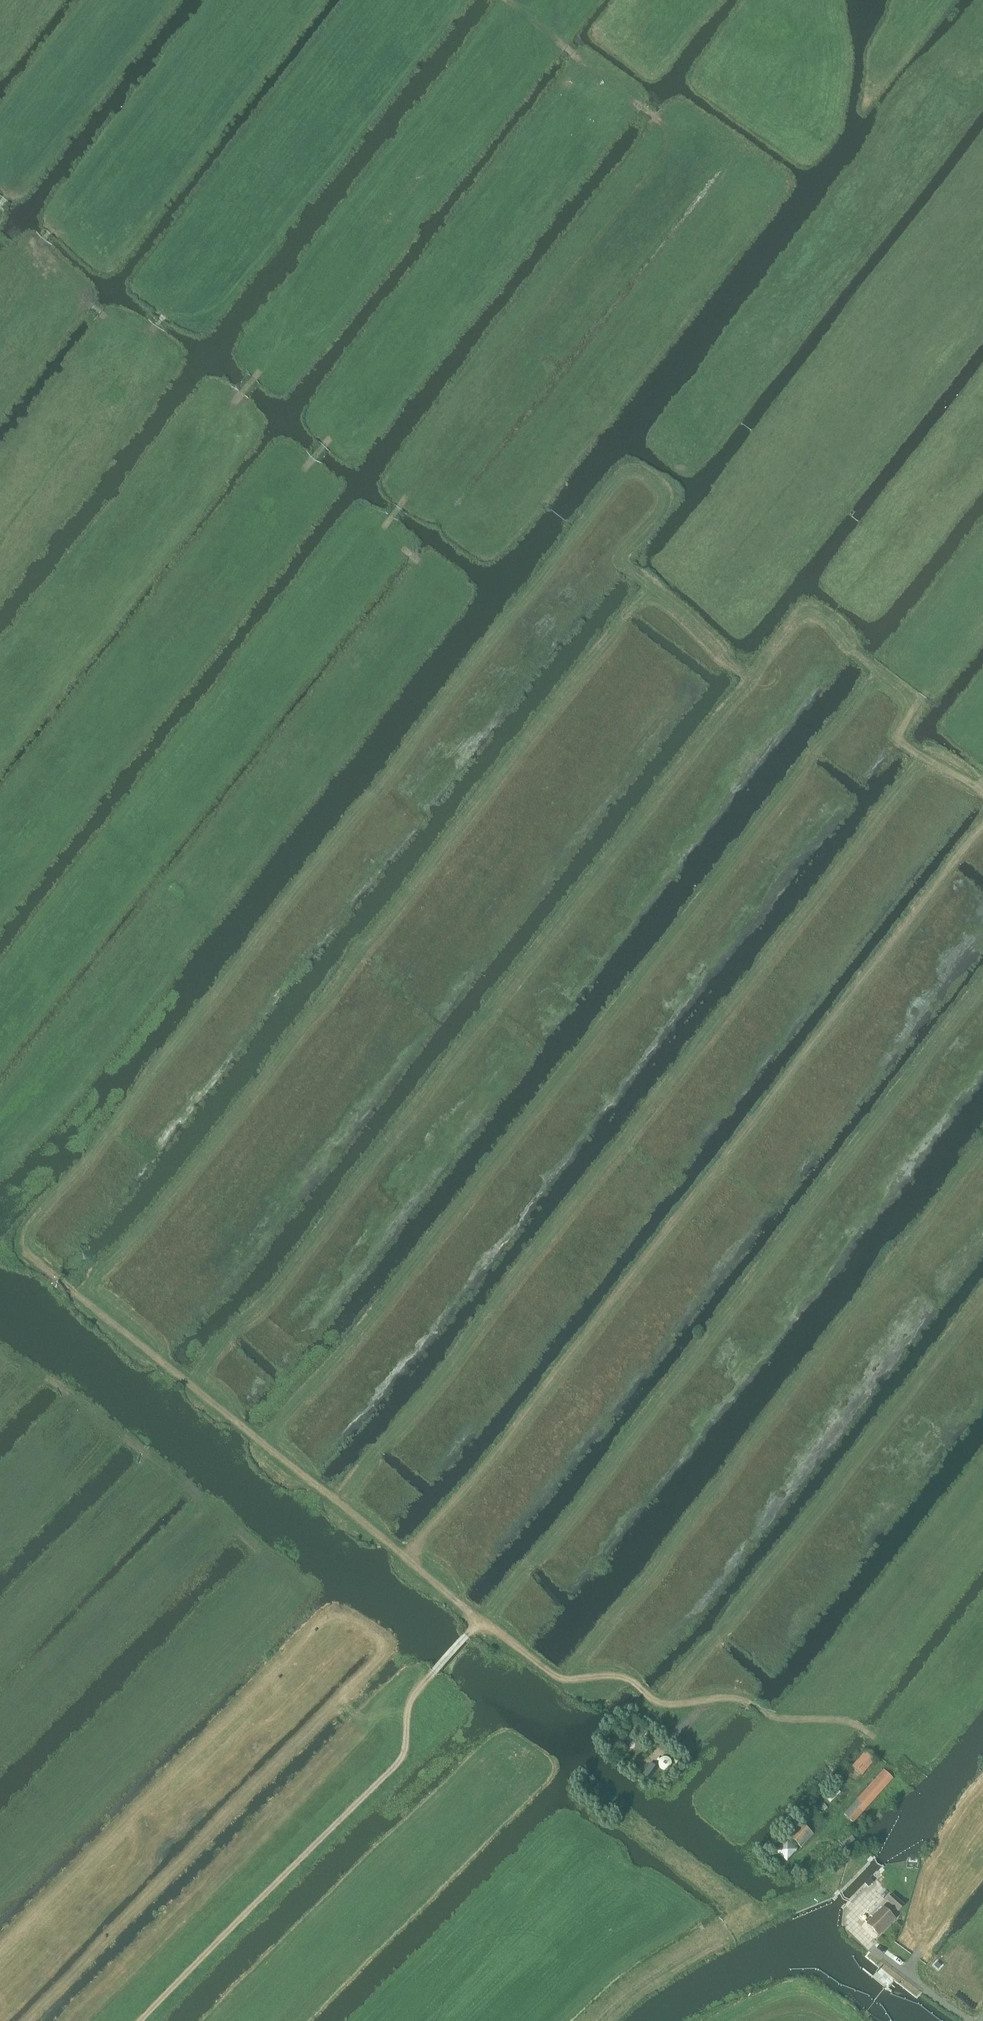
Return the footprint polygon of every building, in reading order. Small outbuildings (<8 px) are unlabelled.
[(866,1749),(853,1764),(862,1773),(876,1758),(866,1749)] [(885,1767),(845,1812),(855,1821),(895,1776),(885,1767)] [(801,1847),(813,1834),(800,1822),(788,1836),(801,1847)] [(887,1900),(899,1911),(904,1906),(892,1895),(887,1900)] [(895,1919),(883,1908),(867,1924),(879,1935),(895,1919)]
